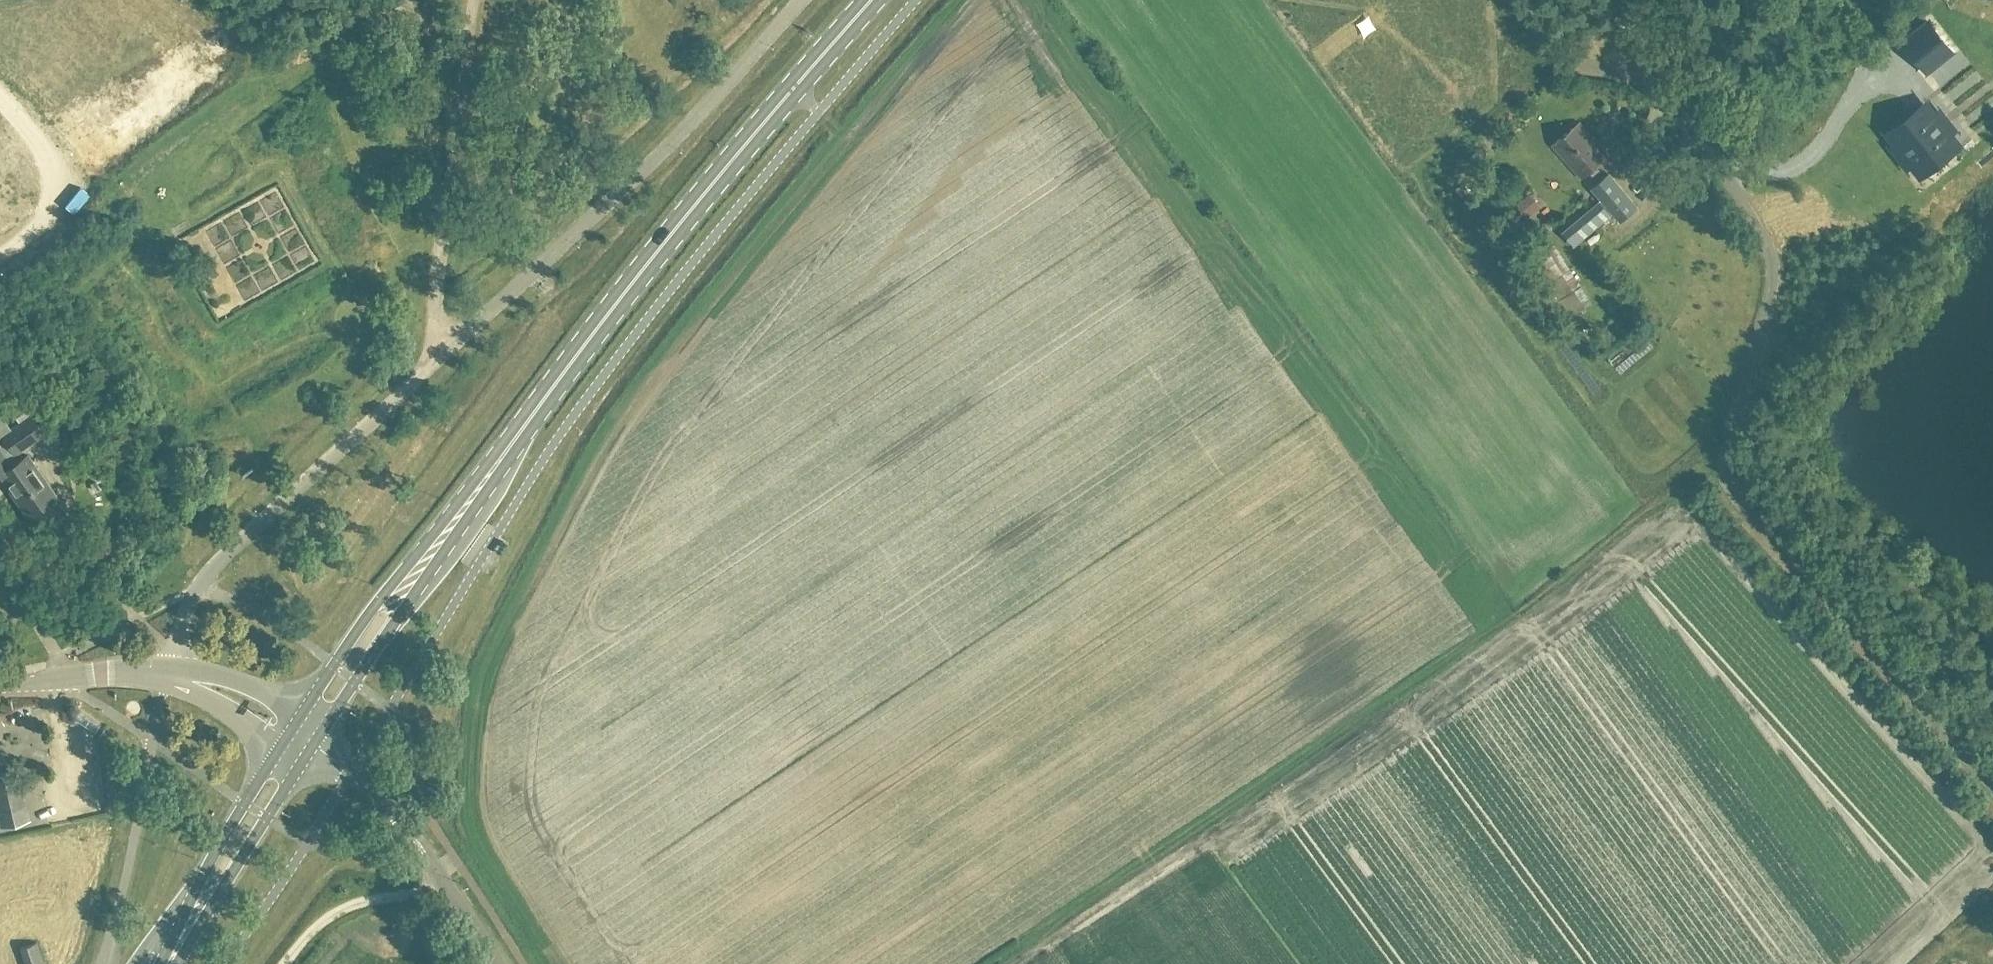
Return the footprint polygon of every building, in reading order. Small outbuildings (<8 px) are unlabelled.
[(1951,51),(1937,32),(1929,22),(1905,41),(1913,51),(1927,70),(1951,51)] [(1918,123),(1908,111),(1875,137),(1884,149),(1881,151),(1893,167),(1897,164),(1906,176),(1939,151),(1930,139),(1934,136),(1921,120),(1918,123)] [(1582,177),(1609,154),(1580,120),(1553,143),(1582,177)] [(1621,220),(1638,205),(1610,172),(1592,187),(1621,220)] [(1611,215),(1596,197),(1558,229),(1573,248),(1611,215)] [(1543,242),(1558,272),(1570,266),(1555,237),(1543,242)] [(1638,340),(1612,356),(1619,369),(1646,353),(1638,340)] [(16,395),(7,401),(17,415),(26,409),(16,395)] [(1,476),(0,475),(15,465),(15,464),(10,457),(16,453),(16,454),(34,441),(44,434),(31,415),(11,429),(1,416),(0,417),(0,476),(1,476)] [(28,455),(15,464),(15,465),(0,475),(1,476),(29,516),(57,497),(28,455)] [(2,830),(31,823),(18,770),(0,774),(0,821),(2,830)] [(21,947),(26,963),(44,963),(37,942),(21,947)]
